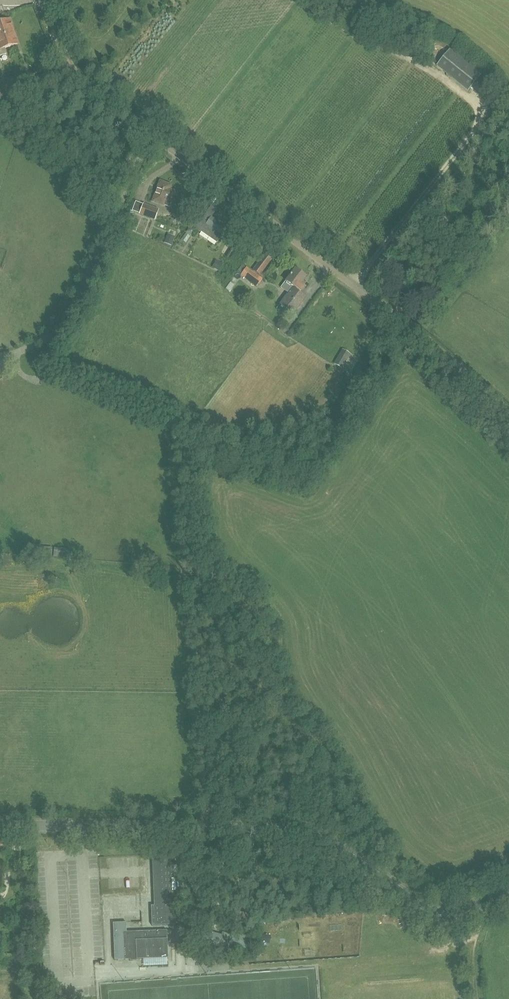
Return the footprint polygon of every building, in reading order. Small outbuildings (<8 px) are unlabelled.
[(14,32),(10,19),(0,22),(0,36),(14,32)] [(14,32),(0,36),(0,56),(7,54),(5,48),(18,44),(14,32)] [(451,49),(437,66),(469,92),(482,75),(451,49)] [(153,202),(163,205),(165,200),(172,202),(175,192),(170,190),(171,185),(160,181),(153,202)] [(140,214),(155,220),(158,210),(143,204),(140,214)] [(197,216),(186,231),(192,235),(195,230),(191,228),(193,226),(196,227),(195,229),(201,232),(204,228),(219,239),(220,238),(227,227),(220,223),(221,222),(218,219),(217,220),(211,217),(212,215),(207,212),(202,219),(197,216)] [(172,245),(174,238),(167,235),(164,242),(172,245)] [(253,270),(260,275),(274,258),(266,252),(253,270)] [(241,276),(257,287),(263,279),(247,267),(241,276)] [(293,286),(289,290),(303,301),(306,297),(300,294),(305,287),(301,283),(305,277),(295,269),(286,281),(293,286)] [(303,301),(289,290),(280,303),(294,314),(303,301)] [(175,903),(173,903),(171,853),(152,854),(154,904),(151,904),(152,924),(176,923),(175,903)] [(113,921),(115,959),(169,956),(167,928),(127,930),(126,921),(113,921)] [(220,937),(205,934),(202,945),(217,949),(218,946),(227,948),(228,944),(245,948),(247,936),(231,932),(230,935),(228,935),(221,933),(220,937)]
